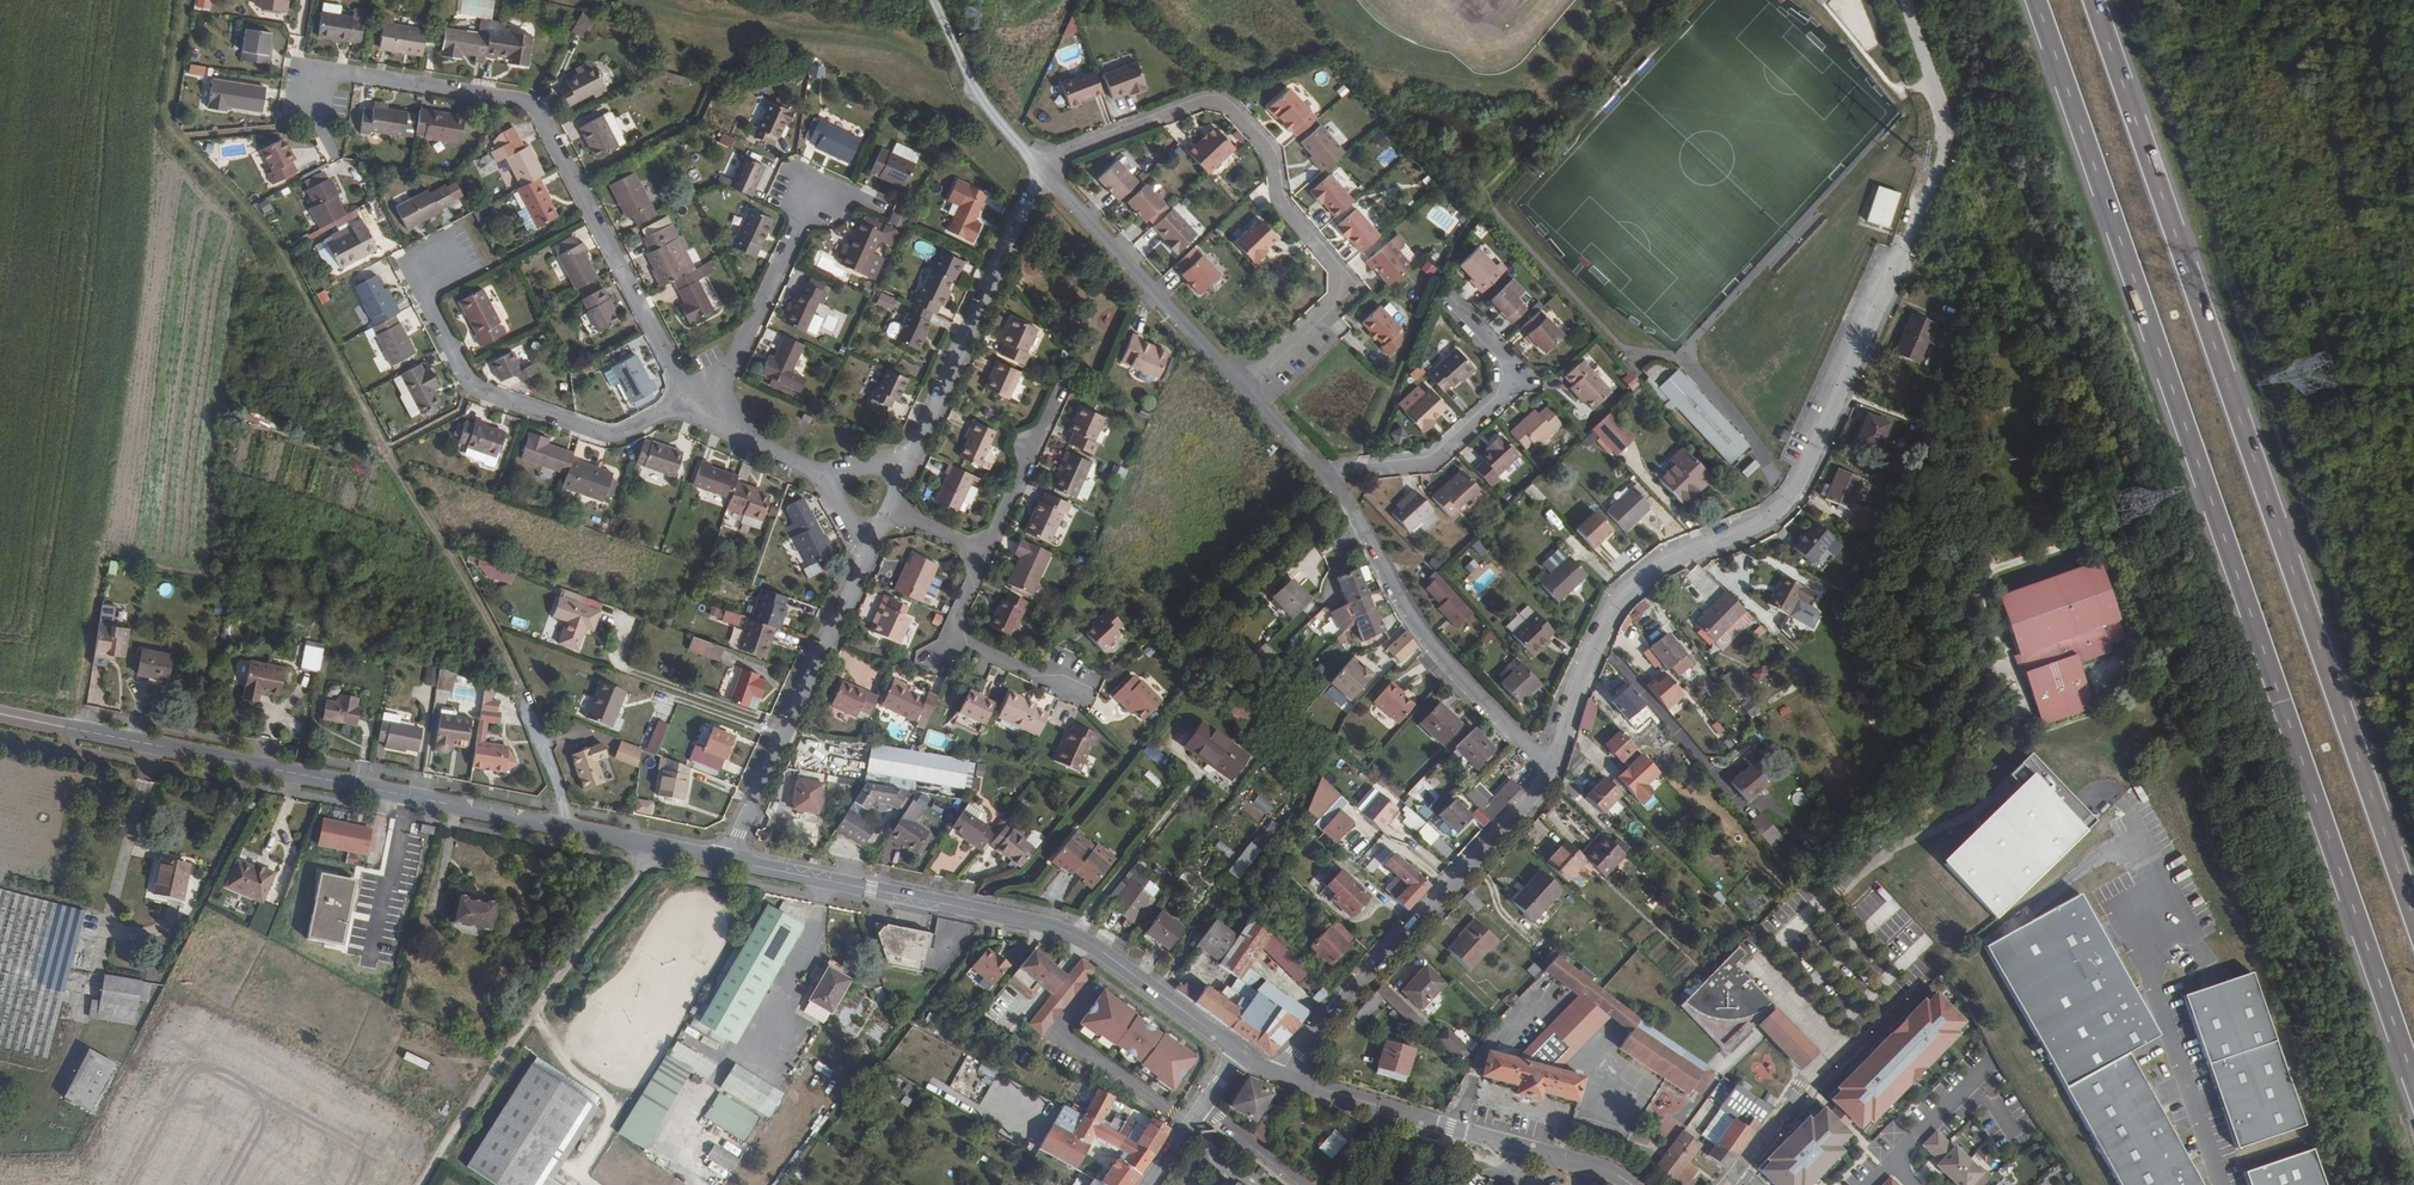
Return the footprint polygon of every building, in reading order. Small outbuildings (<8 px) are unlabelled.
[(209,10),(211,0),(196,0),(195,8),(209,10)] [(283,3),(283,0),(261,0),(260,9),(282,12),(283,3)] [(352,19),(322,15),(319,37),(349,42),(350,40),(361,41),(364,21),(355,20),(352,19)] [(590,23),(580,17),(569,36),(580,42),(590,23)] [(491,22),(491,20),(482,19),(479,34),(445,29),(441,56),(454,58),(454,55),(461,56),(475,58),(475,62),(484,63),(486,55),(491,22)] [(501,24),(491,22),(486,55),(508,59),(513,59),(513,65),(526,67),(530,37),(499,33),(501,24)] [(421,57),(426,31),(383,25),(379,49),(421,57)] [(266,56),(268,47),(270,33),(245,29),(240,61),(269,65),(270,56),(266,56)] [(1133,89),(1134,92),(1145,88),(1136,61),(1102,72),(1111,97),(1128,91),(1133,89)] [(204,78),(206,67),(190,64),(188,75),(204,78)] [(822,78),(824,67),(813,65),(812,76),(822,78)] [(598,92),(606,87),(595,66),(565,82),(568,87),(561,91),(569,107),(598,92)] [(1101,90),(1093,69),(1071,77),(1067,76),(1063,78),(1062,80),(1059,81),(1068,105),(1079,101),(1078,98),(1085,96),(1101,90)] [(685,78),(671,75),(670,79),(669,82),(683,86),(685,78)] [(212,80),(212,83),(208,107),(208,108),(225,112),(226,107),(261,113),(266,89),(212,80)] [(208,107),(212,83),(200,84),(196,106),(208,107)] [(1295,132),(1315,115),(1289,84),(1268,101),(1268,106),(1273,111),(1277,111),(1282,117),(1280,119),(1287,128),(1290,126),(1295,132)] [(608,92),(606,87),(598,92),(600,96),(608,92)] [(791,113),(770,102),(758,129),(752,126),(748,135),(773,147),(777,138),(778,139),(791,113)] [(386,110),(372,107),(371,112),(362,111),(359,132),(368,133),(368,131),(402,136),(406,114),(406,113),(386,110)] [(444,114),(419,111),(416,134),(425,135),(425,138),(460,143),(463,121),(444,118),(444,114)] [(1277,111),(1273,111),(1280,119),(1282,117),(1277,111)] [(406,114),(402,136),(410,137),(414,115),(406,114)] [(611,114),(603,118),(619,148),(627,144),(627,142),(613,114),(611,114)] [(969,117),(963,122),(968,128),(974,123),(969,117)] [(603,118),(585,127),(592,142),(589,145),(597,160),(619,149),(619,148),(603,118)] [(829,123),(821,118),(810,140),(819,145),(818,148),(849,163),(860,141),(828,125),(829,123)] [(1320,169),(1342,150),(1319,122),(1299,139),(1310,152),(1315,158),(1313,161),(1320,169)] [(1190,139),(1183,146),(1206,171),(1233,145),(1213,124),(1193,143),(1190,139)] [(592,142),(585,127),(580,129),(589,145),(592,142)] [(539,179),(543,176),(527,146),(522,148),(517,138),(510,128),(497,136),(492,143),(497,150),(491,153),(495,163),(504,158),(521,188),(539,179)] [(1373,141),(1385,148),(1391,140),(1379,132),(1373,141)] [(719,143),(730,148),(735,139),(723,134),(719,143)] [(282,141),(261,151),(271,171),(266,174),(272,184),(294,172),(290,165),(293,163),(282,141)] [(867,173),(871,175),(881,153),(877,151),(867,173)] [(881,153),(871,175),(905,190),(916,166),(882,151),(881,153)] [(1315,158),(1310,152),(1307,154),(1313,161),(1315,158)] [(479,159),(484,171),(494,167),(489,155),(479,159)] [(729,188),(751,198),(765,168),(743,158),(729,188)] [(1097,176),(1117,198),(1136,179),(1116,158),(1097,176)] [(620,180),(634,173),(630,167),(617,174),(620,180)] [(688,172),(694,183),(702,179),(696,168),(688,172)] [(1334,214),(1352,199),(1329,172),(1310,188),(1310,192),(1315,197),(1317,196),(1318,196),(1321,199),(1334,214)] [(630,217),(635,228),(656,217),(634,173),(620,180),(606,187),(615,204),(619,202),(627,218),(630,217)] [(312,208),(322,229),(335,222),(346,216),(336,196),(339,195),(331,179),(309,191),(317,205),(312,208)] [(521,188),(516,190),(526,208),(536,227),(537,228),(557,218),(549,202),(547,203),(544,198),(547,196),(539,179),(521,188)] [(986,196),(957,182),(947,202),(959,207),(948,232),(974,243),(981,226),(974,223),(986,196)] [(1148,216),(1154,223),(1169,208),(1144,182),(1126,200),(1145,220),(1148,216)] [(450,184),(446,187),(454,201),(458,199),(450,184)] [(1866,218),(1888,226),(1899,191),(1877,184),(1866,218)] [(454,201),(446,187),(430,195),(428,191),(396,209),(407,230),(439,213),(438,210),(454,201)] [(263,213),(273,209),(267,198),(258,203),(263,213)] [(624,220),(627,218),(619,202),(615,204),(624,220)] [(1154,223),(1152,224),(1165,237),(1169,241),(1167,243),(1176,252),(1196,232),(1171,206),(1169,208),(1154,223)] [(1359,249),(1378,233),(1355,206),(1334,224),(1342,233),(1344,231),(1347,235),(1359,249)] [(536,227),(526,208),(518,213),(528,232),(536,227)] [(349,215),(352,222),(359,218),(355,211),(349,215)] [(773,222),(750,211),(738,238),(739,238),(734,249),(755,259),(760,248),(761,249),(773,222)] [(903,229),(907,217),(893,212),(888,223),(903,229)] [(346,216),(335,222),(339,229),(352,222),(349,215),(346,216)] [(1261,249),(1265,245),(1277,234),(1259,215),(1234,238),(1254,259),(1263,251),(1261,249)] [(850,246),(842,262),(841,264),(873,279),(883,257),(873,253),(879,241),(888,245),(896,230),(866,216),(863,223),(861,222),(850,246)] [(340,271),(366,257),(364,253),(375,247),(361,221),(351,227),(354,233),(334,242),(328,246),(330,251),(339,269),(340,271)] [(643,234),(646,240),(669,227),(670,227),(668,222),(643,234)] [(354,233),(351,227),(332,237),(334,242),(354,233)] [(646,256),(663,287),(674,282),(695,270),(686,252),(686,246),(683,241),(683,240),(678,237),(675,231),(672,232),(669,227),(646,240),(644,241),(650,254),(646,256)] [(1377,271),(1386,283),(1410,263),(1396,246),(1397,245),(1390,236),(1364,259),(1371,267),(1374,264),(1378,269),(1377,271)] [(574,238),(563,244),(568,252),(578,246),(574,238)] [(557,257),(574,292),(597,280),(584,254),(587,252),(582,244),(578,246),(568,252),(563,244),(554,249),(557,257)] [(837,259),(842,262),(850,246),(845,244),(837,259)] [(1194,244),(1175,261),(1182,269),(1180,271),(1198,291),(1219,272),(1194,244)] [(364,253),(366,257),(377,252),(375,247),(364,253)] [(1481,292),(1500,273),(1475,247),(1458,263),(1471,276),(1476,282),(1474,285),(1481,292)] [(329,275),(339,269),(330,251),(322,260),(329,275)] [(934,314),(936,315),(941,306),(944,307),(948,298),(945,297),(948,290),(953,280),(954,277),(957,278),(965,263),(941,252),(921,296),(915,293),(910,303),(914,304),(934,314)] [(1431,277),(1437,267),(1426,261),(1420,270),(1431,277)] [(706,278),(700,268),(695,270),(674,282),(688,309),(684,312),(690,323),(714,311),(699,282),(706,278)] [(376,327),(396,317),(392,309),(394,308),(387,293),(379,278),(356,290),(376,327)] [(599,279),(578,292),(582,299),(604,287),(599,279)] [(810,279),(808,285),(820,291),(823,284),(810,279)] [(1512,279),(1490,298),(1505,315),(1504,316),(1510,323),(1525,308),(1516,297),(1523,291),(1512,279)] [(820,291),(808,285),(805,284),(801,293),(800,292),(785,324),(806,333),(824,292),(820,291)] [(316,294),(321,304),(330,300),(325,290),(316,294)] [(387,293),(394,308),(398,306),(390,291),(387,293)] [(483,291),(461,303),(478,335),(476,336),(481,346),(503,335),(498,325),(500,323),(483,291)] [(603,291),(582,302),(599,333),(616,324),(608,309),(612,307),(603,291)] [(875,304),(891,311),(897,299),(881,292),(875,304)] [(1370,329),(1375,335),(1383,342),(1380,344),(1387,351),(1399,340),(1401,334),(1396,329),(1400,325),(1379,302),(1361,319),(1370,329)] [(930,324),(934,314),(914,304),(904,327),(897,341),(920,351),(932,325),(930,324)] [(392,309),(396,317),(402,314),(398,306),(394,308),(392,309)] [(1562,334),(1538,309),(1520,327),(1543,351),(1562,334)] [(1906,331),(1898,349),(1919,359),(1929,337),(1938,341),(1945,324),(1914,311),(1906,331)] [(1040,325),(1020,316),(1016,324),(1012,322),(1005,338),(1008,340),(1003,351),(1027,362),(1032,351),(1029,349),(1040,325)] [(376,327),(374,328),(393,367),(416,355),(396,317),(376,327)] [(897,341),(904,327),(896,323),(891,324),(888,332),(889,337),(897,341)] [(1170,344),(1161,340),(1160,343),(1152,339),(1153,336),(1143,332),(1145,329),(1134,325),(1123,353),(1159,369),(1170,344)] [(791,374),(805,346),(785,337),(774,361),(772,365),(767,363),(762,375),(800,393),(805,380),(791,374)] [(1458,347),(1430,373),(1445,389),(1453,382),(1454,384),(1467,372),(1470,374),(1477,367),(1458,347)] [(515,352),(492,363),(501,381),(518,373),(522,381),(538,373),(534,365),(524,370),(515,352)] [(613,369),(618,379),(624,392),(631,404),(656,391),(651,381),(649,382),(636,357),(613,369)] [(1024,369),(1000,357),(988,384),(1012,395),(1024,369)] [(1581,360),(1563,376),(1571,385),(1570,387),(1582,401),(1584,399),(1592,408),(1610,392),(1581,360)] [(1416,381),(1426,372),(1419,365),(1410,374),(1416,381)] [(422,366),(402,377),(411,394),(423,418),(439,409),(431,393),(435,391),(440,388),(431,371),(426,374),(422,366)] [(1658,386),(1676,405),(1694,387),(1677,368),(1658,386)] [(903,391),(908,379),(888,370),(878,391),(876,390),(872,398),(888,406),(890,406),(894,398),(896,399),(899,390),(903,391)] [(1622,382),(1634,392),(1642,382),(1630,372),(1622,382)] [(1642,382),(1669,411),(1676,405),(1658,386),(1648,375),(1642,382)] [(402,376),(395,380),(403,398),(411,394),(402,377),(402,376)] [(624,392),(618,379),(611,384),(617,395),(624,392)] [(1429,421),(1432,418),(1445,405),(1429,387),(1403,411),(1422,431),(1431,423),(1429,421)] [(1694,387),(1676,405),(1732,464),(1751,446),(1694,387)] [(431,393),(439,409),(443,407),(435,391),(431,393)] [(411,394),(403,398),(403,401),(410,416),(409,417),(412,423),(414,423),(423,418),(411,394)] [(888,406),(872,398),(869,405),(885,413),(888,406)] [(1070,439),(1095,451),(1100,440),(1094,438),(1105,413),(1081,402),(1075,417),(1079,420),(1075,429),(1070,439)] [(1535,407),(1510,430),(1525,446),(1531,441),(1535,445),(1561,422),(1546,405),(1539,412),(1535,407)] [(1590,428),(1615,454),(1633,437),(1609,411),(1590,428)] [(244,422),(268,427),(270,418),(246,412),(244,422)] [(1865,426),(1859,440),(1880,450),(1893,422),(1870,412),(1865,426)] [(805,415),(802,420),(811,424),(813,419),(805,415)] [(1071,427),(1075,429),(1079,420),(1075,417),(1071,427)] [(975,429),(971,437),(963,454),(983,463),(998,429),(975,418),(971,427),(975,429)] [(478,447),(498,454),(505,434),(485,427),(486,424),(477,421),(467,448),(477,451),(478,447)] [(1402,426),(1392,433),(1400,444),(1410,437),(1402,426)] [(1785,427),(1780,437),(1786,440),(1790,430),(1785,427)] [(1588,449),(1599,438),(1592,432),(1582,443),(1588,449)] [(572,460),(574,454),(547,445),(541,443),(543,437),(530,433),(522,460),(567,475),(572,460)] [(1485,460),(1476,468),(1491,484),(1499,476),(1497,473),(1519,453),(1501,433),(1492,441),(1493,443),(1489,448),(1481,455),(1485,460)] [(645,442),(637,463),(675,477),(683,453),(664,446),(652,442),(652,444),(645,442)] [(1670,458),(1654,472),(1681,501),(1697,486),(1698,487),(1709,477),(1678,442),(1666,453),(1670,458)] [(496,459),(498,454),(478,447),(477,451),(496,459)] [(1091,458),(1069,447),(1065,455),(1063,455),(1059,465),(1061,466),(1053,483),(1075,494),(1091,458)] [(567,475),(562,488),(603,502),(606,496),(611,479),(613,474),(600,470),(595,468),(572,460),(567,475)] [(1755,461),(1742,473),(1747,479),(1760,466),(1755,461)] [(737,483),(739,477),(711,468),(711,465),(702,462),(694,486),(731,498),(737,483)] [(976,473),(952,462),(948,470),(950,472),(939,497),(961,507),(964,498),(972,482),(976,473)] [(1835,482),(1829,493),(1828,496),(1851,506),(1864,477),(1842,466),(1837,477),(1835,482)] [(1461,470),(1433,497),(1452,518),(1460,511),(1458,507),(1478,489),(1461,470)] [(611,479),(606,496),(611,498),(618,482),(611,479)] [(1824,490),(1829,493),(1835,482),(1828,480),(1824,490)] [(972,482),(964,498),(973,502),(980,485),(972,482)] [(1531,482),(1524,488),(1537,502),(1544,496),(1531,482)] [(1633,485),(1643,496),(1646,493),(1636,482),(1633,485)] [(747,485),(737,483),(731,498),(729,505),(745,510),(744,513),(763,520),(771,497),(746,488),(747,485)] [(1607,510),(1624,528),(1650,503),(1643,496),(1633,485),(1607,510)] [(1070,500),(1047,489),(1042,499),(1039,497),(1025,528),(1049,539),(1063,508),(1065,510),(1070,500)] [(1416,489),(1409,495),(1411,497),(1400,506),(1393,512),(1408,531),(1434,510),(1416,489)] [(1411,497),(1409,495),(1398,504),(1400,506),(1411,497)] [(1574,528),(1593,547),(1601,540),(1599,538),(1604,534),(1605,536),(1613,529),(1595,509),(1574,528)] [(1851,522),(1869,531),(1877,514),(1867,510),(1863,519),(1854,514),(1851,522)] [(760,529),(763,520),(744,513),(741,522),(760,529)] [(811,566),(821,561),(834,554),(813,515),(795,525),(801,535),(796,538),(811,566)] [(1556,516),(1550,521),(1565,537),(1570,532),(1556,516)] [(1816,520),(1793,544),(1812,561),(1828,543),(1825,540),(1830,534),(1816,520)] [(1029,593),(1049,551),(1021,537),(1014,551),(1020,554),(1023,555),(1021,560),(1019,559),(1008,582),(1029,593)] [(1478,540),(1472,548),(1482,556),(1489,547),(1478,540)] [(1551,572),(1569,555),(1561,546),(1543,563),(1551,572)] [(904,572),(896,589),(922,601),(926,592),(934,573),(939,563),(916,553),(911,564),(907,574),(904,572)] [(1585,573),(1569,555),(1551,572),(1541,582),(1557,599),(1585,573)] [(1997,592),(2045,721),(2095,701),(2079,657),(2112,645),(2109,638),(2126,632),(2097,555),(1997,592)] [(117,560),(108,559),(106,572),(114,573),(117,560)] [(507,566),(488,559),(487,578),(504,580),(507,566)] [(825,571),(821,561),(811,566),(806,568),(811,578),(825,571)] [(1435,570),(1434,569),(1427,575),(1432,580),(1425,586),(1439,602),(1437,604),(1455,625),(1472,609),(1435,570)] [(1350,603),(1368,594),(1358,570),(1341,579),(1340,581),(1350,603)] [(1765,598),(1785,610),(1795,594),(1807,601),(1814,589),(1781,571),(1765,598)] [(934,573),(926,592),(933,595),(941,577),(934,573)] [(1272,595),(1294,620),(1312,602),(1290,578),(1272,595)] [(1671,611),(1652,587),(1638,600),(1642,607),(1652,599),(1656,604),(1660,602),(1668,614),(1671,611)] [(1744,608),(1725,589),(1694,620),(1713,639),(1744,608)] [(787,607),(789,598),(765,590),(755,620),(777,628),(781,629),(787,614),(785,613),(787,607)] [(1026,599),(1008,591),(1005,598),(1001,596),(988,623),(1010,634),(1026,599)] [(881,620),(879,625),(875,632),(901,644),(913,617),(900,612),(905,602),(887,594),(877,618),(881,620)] [(1354,618),(1373,608),(1368,594),(1350,603),(1347,605),(1350,612),(1345,614),(1350,624),(1356,621),(1354,618)] [(603,609),(562,595),(556,614),(569,619),(562,641),(581,648),(589,625),(596,628),(603,609)] [(115,604),(101,602),(99,620),(113,622),(115,604)] [(1350,612),(1347,605),(1342,608),(1345,614),(1350,612)] [(712,606),(708,617),(738,626),(741,615),(712,606)] [(1385,629),(1373,608),(1354,618),(1356,621),(1364,639),(1385,629)] [(1753,617),(1744,608),(1713,640),(1722,649),(1753,617)] [(1536,610),(1513,632),(1535,654),(1547,642),(1544,639),(1554,629),(1536,610)] [(1103,620),(1094,628),(1087,636),(1104,653),(1121,637),(1117,633),(1123,626),(1108,611),(1101,617),(1103,620)] [(527,629),(530,621),(513,616),(511,625),(527,629)] [(1092,626),(1094,628),(1103,620),(1101,617),(1092,626)] [(741,647),(767,656),(777,628),(755,620),(751,618),(741,647)] [(1757,635),(1764,628),(1754,618),(1747,625),(1757,635)] [(99,620),(92,663),(106,665),(108,656),(120,658),(120,656),(124,655),(128,627),(122,626),(123,623),(113,622),(99,620)] [(1402,662),(1418,643),(1406,628),(1387,649),(1402,662)] [(1648,642),(1641,628),(1634,634),(1644,646),(1648,642)] [(1667,665),(1670,663),(1684,651),(1667,629),(1649,644),(1667,665)] [(727,642),(696,631),(692,644),(723,654),(727,642)] [(1298,635),(1289,639),(1293,648),(1302,643),(1298,635)] [(300,669),(318,672),(321,654),(322,647),(305,644),(300,669)] [(171,655),(141,650),(137,673),(149,676),(150,672),(167,675),(171,655)] [(321,654),(318,672),(323,673),(326,655),(321,654)] [(1362,666),(1352,657),(1349,660),(1360,669),(1362,666)] [(257,698),(258,692),(259,688),(270,690),(279,692),(284,667),(250,660),(243,696),(257,698)] [(1360,669),(1349,660),(1330,683),(1350,701),(1372,674),(1362,666),(1360,669)] [(1539,681),(1522,662),(1499,684),(1516,702),(1539,681)] [(1770,663),(1757,670),(1766,688),(1779,681),(1770,663)] [(1327,677),(1330,670),(1319,664),(1315,671),(1327,677)] [(438,666),(435,686),(450,688),(453,672),(438,666)] [(731,666),(726,681),(734,685),(740,670),(731,666)] [(745,666),(734,698),(752,704),(755,692),(764,695),(770,678),(762,675),(763,672),(745,666)] [(1648,679),(1668,704),(1685,689),(1668,669),(1659,678),(1655,673),(1648,679)] [(1721,678),(1736,696),(1744,689),(1729,672),(1721,678)] [(1130,708),(1135,713),(1143,721),(1162,703),(1141,683),(1139,685),(1133,678),(1115,697),(1127,710),(1130,708)] [(1399,689),(1401,688),(1393,680),(1376,700),(1401,722),(1416,704),(1405,695),(1399,689)] [(1629,680),(1613,693),(1629,711),(1645,698),(1629,680)] [(629,690),(606,681),(592,718),(615,727),(629,690)] [(871,715),(879,698),(869,693),(867,696),(858,692),(859,690),(844,683),(833,706),(858,718),(861,710),(871,715)] [(920,716),(929,720),(940,697),(930,693),(928,699),(913,692),(911,694),(906,691),(907,689),(895,683),(884,706),(917,722),(920,716)] [(1708,683),(1698,686),(1701,695),(1711,691),(1708,683)] [(490,698),(492,688),(483,684),(480,707),(496,709),(498,699),(490,698)] [(1770,704),(1796,690),(1793,684),(1766,698),(1770,704)] [(867,696),(869,693),(860,688),(859,690),(858,692),(867,696)] [(955,723),(981,734),(995,703),(982,697),(982,695),(970,689),(955,723)] [(1744,691),(1736,697),(1751,716),(1759,710),(1744,691)] [(752,704),(759,707),(764,695),(755,692),(752,704)] [(1039,735),(1049,714),(1036,708),(1038,704),(1011,692),(999,716),(1039,735)] [(326,700),(322,719),(355,725),(358,707),(356,706),(357,698),(339,693),(337,702),(326,700)] [(1591,695),(1580,728),(1592,732),(1602,706),(1591,695)] [(1463,723),(1440,703),(1422,723),(1444,743),(1463,723)] [(503,710),(496,709),(480,707),(475,741),(489,744),(492,720),(502,721),(503,710)] [(454,720),(438,717),(433,744),(433,747),(438,752),(443,751),(445,750),(447,748),(449,741),(455,742),(454,745),(464,747),(470,719),(454,716),(454,720)] [(662,753),(673,724),(663,720),(652,750),(662,753)] [(1721,737),(1727,732),(1717,721),(1711,726),(1721,737)] [(381,722),(377,740),(385,741),(384,747),(395,749),(395,746),(404,748),(416,751),(420,729),(381,722)] [(1203,722),(1185,747),(1207,763),(1208,761),(1231,778),(1247,755),(1203,722)] [(1063,747),(1061,746),(1054,760),(1079,773),(1092,744),(1095,745),(1100,736),(1075,724),(1072,733),(1070,732),(1066,741),(1063,747)] [(737,736),(715,727),(705,750),(697,747),(694,755),(724,768),(737,736)] [(1646,781),(1659,768),(1621,727),(1607,741),(1621,757),(1622,755),(1630,765),(1619,776),(1641,799),(1652,788),(1646,781)] [(1474,730),(1456,750),(1477,768),(1494,748),(1474,730)] [(1664,734),(1657,738),(1664,753),(1672,749),(1664,734)] [(647,748),(628,740),(621,758),(643,767),(647,748)] [(475,741),(471,766),(491,768),(491,770),(504,772),(504,767),(513,761),(507,750),(508,746),(489,744),(475,741)] [(1951,855),(2004,909),(2105,812),(2038,743),(2016,765),(2029,779),(1951,855)] [(969,761),(874,744),(870,771),(888,774),(966,788),(970,762),(969,761)] [(1149,744),(1143,752),(1163,766),(1169,758),(1149,744)] [(607,746),(576,756),(588,791),(607,784),(599,761),(611,757),(607,746)] [(1512,774),(1527,758),(1518,749),(1503,764),(1512,774)] [(681,796),(693,766),(669,756),(657,788),(681,796)] [(1752,758),(1731,775),(1747,794),(1767,777),(1752,758)] [(504,767),(504,772),(515,763),(513,761),(504,767)] [(1379,778),(1399,796),(1409,784),(1390,767),(1379,778)] [(822,775),(799,771),(792,807),(815,812),(822,775)] [(888,774),(870,771),(868,783),(886,786),(888,774)] [(1623,790),(1606,773),(1586,792),(1602,809),(1617,796),(1623,790)] [(1503,788),(1511,796),(1522,785),(1514,778),(1503,788)] [(1353,803),(1360,809),(1378,789),(1374,786),(1371,782),(1353,803)] [(886,786),(868,783),(855,802),(868,811),(875,801),(893,803),(900,808),(911,790),(886,786)] [(1485,806),(1494,815),(1511,796),(1503,788),(1485,806)] [(1360,809),(1380,827),(1388,818),(1386,816),(1388,814),(1396,805),(1378,789),(1360,809)] [(1409,796),(1405,801),(1412,807),(1416,803),(1409,796)] [(1617,796),(1602,809),(1607,814),(1613,808),(1615,811),(1623,803),(1617,796)] [(925,807),(914,799),(889,838),(897,844),(899,842),(916,853),(930,832),(915,822),(925,807)] [(1456,799),(1441,814),(1460,832),(1474,816),(1456,799)] [(652,816),(653,802),(636,800),(635,815),(652,816)] [(938,814),(943,805),(933,800),(928,809),(938,814)] [(1477,814),(1487,822),(1494,815),(1485,806),(1481,802),(1476,807),(1477,814)] [(1750,817),(1768,839),(1778,831),(1760,808),(1750,817)] [(1326,809),(1315,822),(1323,829),(1334,816),(1326,809)] [(1348,852),(1356,843),(1366,832),(1340,809),(1334,816),(1323,829),(1324,831),(1348,852)] [(850,810),(837,830),(865,847),(877,828),(850,810)] [(965,839),(979,849),(994,830),(963,810),(952,828),(966,837),(965,839)] [(1243,815),(1236,824),(1251,835),(1258,826),(1243,815)] [(1420,833),(1426,824),(1417,816),(1410,824),(1420,833)] [(321,819),(318,848),(369,853),(372,825),(321,819)] [(991,838),(997,842),(1011,825),(1006,820),(991,838)] [(1009,852),(1020,861),(1034,845),(1020,832),(1023,828),(1015,821),(1011,825),(997,842),(1004,848),(1005,847),(1009,851),(1009,852)] [(1315,822),(1311,827),(1321,835),(1324,831),(1323,829),(1315,822)] [(431,826),(420,824),(418,831),(430,833),(431,826)] [(1431,843),(1438,848),(1444,840),(1426,824),(1420,833),(1431,843)] [(1582,852),(1588,858),(1604,873),(1624,851),(1603,831),(1582,852)] [(934,835),(930,832),(916,853),(921,856),(934,835)] [(1064,867),(1073,874),(1090,854),(1071,839),(1053,861),(1063,868),(1064,867)] [(1568,839),(1548,861),(1568,880),(1588,858),(1582,852),(1568,839)] [(1239,879),(1262,849),(1251,840),(1228,871),(1239,879)] [(1217,841),(1213,850),(1229,857),(1233,849),(1217,841)] [(1348,852),(1355,858),(1362,849),(1356,843),(1348,852)] [(1371,848),(1361,860),(1366,864),(1376,852),(1371,848)] [(1386,886),(1408,906),(1431,882),(1396,851),(1387,862),(1409,882),(1402,890),(1391,880),(1386,886)] [(1090,854),(1073,874),(1084,881),(1082,883),(1092,890),(1109,868),(1090,854)] [(189,865),(163,859),(156,893),(183,899),(189,865)] [(250,867),(236,861),(225,886),(258,901),(270,874),(251,865),(250,867)] [(1341,867),(1331,878),(1340,887),(1336,891),(1331,895),(1351,914),(1371,895),(1341,867)] [(1526,881),(1513,895),(1536,916),(1563,887),(1543,867),(1528,883),(1526,881)] [(449,875),(444,900),(483,909),(488,883),(477,880),(476,882),(460,880),(460,877),(449,875)] [(1340,887),(1331,878),(1327,882),(1336,891),(1340,887)] [(1133,880),(1114,907),(1136,922),(1154,896),(1133,880)] [(1473,888),(1467,894),(1483,908),(1488,902),(1473,888)] [(0,890),(0,1048),(47,1060),(85,912),(0,890)] [(1989,941),(2071,1079),(2134,1044),(2158,1030),(2080,891),(1989,941)] [(1645,903),(1651,910),(1661,902),(1654,894),(1645,903)] [(737,940),(687,1024),(722,1045),(729,1050),(802,928),(766,905),(743,944),(737,940)] [(1239,978),(1263,944),(1271,933),(1251,913),(1216,962),(1239,978)] [(1161,914),(1147,933),(1170,949),(1184,931),(1161,914)] [(1491,942),(1498,933),(1479,916),(1452,946),(1474,966),(1494,945),(1491,942)] [(1332,961),(1356,936),(1336,917),(1311,943),(1316,948),(1313,951),(1322,960),(1326,956),(1332,961)] [(1214,922),(1198,946),(1216,959),(1233,935),(1214,922)] [(881,928),(884,938),(892,939),(894,931),(881,928)] [(884,938),(890,959),(898,960),(897,971),(927,977),(932,954),(936,940),(894,931),(892,939),(884,938)] [(1263,944),(1320,1001),(1330,990),(1271,933),(1263,944)] [(1502,936),(1498,933),(1491,942),(1494,945),(1502,936)] [(1426,938),(1419,945),(1434,958),(1441,951),(1426,938)] [(936,940),(932,954),(939,955),(942,941),(936,940)] [(1736,944),(1684,999),(1694,1007),(1699,1011),(1711,1016),(1722,1017),(1730,1018),(1743,1016),(1752,1013),(1765,1005),(1771,999),(1734,963),(1744,952),(1736,944)] [(1015,962),(1006,954),(1005,956),(1002,952),(993,945),(981,958),(1004,977),(1015,962)] [(1072,972),(1038,945),(1015,972),(1037,991),(1046,980),(1057,990),(1072,972)] [(1633,1030),(1642,1016),(1561,951),(1546,967),(1577,991),(1579,988),(1582,990),(1612,1014),(1633,1030)] [(1101,964),(1087,954),(1072,972),(1057,990),(1030,1022),(1044,1032),(1101,964)] [(1537,979),(1544,969),(1533,962),(1526,971),(1537,979)] [(1427,963),(1403,989),(1423,1007),(1447,981),(1427,963)] [(2191,986),(2242,1140),(2310,1116),(2259,963),(2191,986)] [(807,1004),(808,1005),(827,1017),(829,1018),(854,979),(832,965),(807,1004)] [(141,982),(103,976),(97,1017),(134,1024),(141,982)] [(1280,1007),(1301,1021),(1311,1011),(1265,978),(1255,990),(1257,991),(1280,1007)] [(1387,998),(1410,1019),(1417,1013),(1384,982),(1378,989),(1387,998)] [(1185,992),(1255,1041),(1280,1007),(1257,991),(1249,1002),(1223,984),(1216,993),(1206,986),(1203,990),(1195,983),(1191,984),(1185,992)] [(1926,994),(1929,997),(1937,988),(1934,985),(1926,994)] [(1527,1002),(1535,989),(1528,986),(1521,999),(1527,1002)] [(877,1001),(884,999),(881,987),(874,988),(877,1001)] [(1839,1085),(1842,1088),(1833,1097),(1839,1102),(1854,1117),(1862,1125),(1871,1115),(1874,1118),(1961,1028),(1958,1025),(1966,1016),(1937,988),(1929,997),(1926,994),(1839,1085)] [(1378,989),(1362,1005),(1371,1014),(1387,998),(1378,989)] [(1612,1014),(1582,990),(1550,1024),(1554,1029),(1525,1059),(1518,1057),(1500,1052),(1500,1050),(1493,1048),(1493,1050),(1490,1049),(1483,1073),(1485,1074),(1485,1075),(1491,1077),(1491,1075),(1515,1083),(1513,1091),(1521,1093),(1520,1095),(1523,1096),(1534,1099),(1534,1097),(1540,1098),(1542,1090),(1546,1091),(1545,1093),(1550,1094),(1551,1093),(1573,1099),(1572,1100),(1577,1101),(1577,1100),(1580,1101),(1588,1076),(1584,1075),(1584,1074),(1579,1072),(1579,1074),(1561,1069),(1554,1067),(1573,1046),(1578,1051),(1612,1014)] [(1509,1007),(1520,997),(1513,990),(1502,1000),(1509,1007)] [(1184,1048),(1186,1045),(1165,1030),(1164,1032),(1137,1013),(1138,1011),(1118,997),(1115,1001),(1101,991),(1080,1021),(1097,1034),(1099,1032),(1115,1043),(1116,1042),(1143,1062),(1143,1063),(1159,1075),(1158,1077),(1176,1089),(1197,1058),(1184,1048)] [(1438,996),(1424,1008),(1429,1013),(1443,1001),(1438,996)] [(827,1017),(808,1005),(803,1012),(822,1025),(827,1017)] [(1271,1053),(1301,1021),(1280,1007),(1255,1041),(1271,1053)] [(1776,1007),(1758,1025),(1801,1070),(1820,1052),(1776,1007)] [(1642,1016),(1633,1030),(1619,1049),(1687,1095),(1689,1092),(1705,1072),(1711,1065),(1656,1027),(1642,1016)] [(722,1045),(687,1024),(683,1030),(718,1052),(722,1045)] [(1449,1024),(1439,1035),(1463,1057),(1473,1048),(1449,1024)] [(1554,1029),(1550,1024),(1518,1057),(1525,1059),(1554,1029)] [(1387,1038),(1378,1069),(1410,1079),(1420,1048),(1387,1038)] [(668,1056),(705,1079),(713,1067),(675,1043),(668,1056)] [(2130,1184),(2212,1184),(2134,1044),(2071,1079),(2130,1184)] [(1561,1069),(1578,1051),(1573,1046),(1554,1067),(1561,1069)] [(114,1062),(89,1049),(64,1096),(89,1109),(114,1062)] [(664,1054),(616,1131),(655,1157),(705,1079),(668,1056),(664,1054)] [(533,1062),(465,1161),(499,1184),(528,1184),(587,1099),(533,1062)] [(982,1062),(978,1069),(995,1078),(999,1071),(982,1062)] [(720,1088),(759,1113),(773,1091),(734,1066),(720,1088)] [(1712,1078),(1705,1072),(1689,1092),(1697,1097),(1712,1078)] [(1271,1090),(1247,1075),(1231,1100),(1255,1116),(1271,1090)] [(1738,1119),(1757,1131),(1774,1105),(1741,1084),(1720,1110),(1722,1111),(1709,1131),(1722,1142),(1738,1119)] [(1839,1085),(1830,1094),(1833,1097),(1842,1088),(1839,1085)] [(1083,1115),(1099,1124),(1114,1096),(1098,1088),(1083,1115)] [(1462,1096),(1456,1092),(1452,1099),(1458,1102),(1462,1096)] [(705,1118),(747,1140),(760,1115),(718,1093),(705,1118)] [(1839,1102),(1831,1111),(1846,1126),(1854,1117),(1839,1102)] [(1152,1116),(1166,1124),(1172,1111),(1155,1104),(1150,1115),(1152,1116)] [(1057,1158),(1075,1167),(1078,1163),(1096,1134),(1120,1147),(1128,1152),(1122,1162),(1114,1158),(1100,1181),(1107,1184),(1131,1184),(1153,1153),(1119,1134),(1099,1124),(1083,1115),(1064,1105),(1038,1147),(1057,1158)] [(1765,1169),(1781,1184),(1811,1184),(1845,1149),(1837,1142),(1850,1129),(1846,1126),(1831,1111),(1826,1106),(1814,1119),(1810,1116),(1771,1157),(1774,1160),(1765,1169)] [(1871,1115),(1862,1125),(1865,1127),(1874,1118),(1871,1115)] [(1153,1153),(1171,1126),(1166,1124),(1152,1116),(1142,1133),(1125,1123),(1119,1134),(1153,1153)] [(1254,1130),(1263,1137),(1273,1126),(1264,1118),(1254,1130)] [(1738,1119),(1722,1142),(1715,1153),(1732,1165),(1746,1146),(1757,1131),(1738,1119)] [(1991,1175),(2005,1161),(1999,1155),(1996,1158),(1960,1123),(1947,1137),(1953,1143),(1948,1148),(1977,1176),(1985,1168),(1991,1175)] [(1318,1143),(1332,1153),(1344,1135),(1330,1125),(1318,1143)] [(1660,1166),(1689,1184),(1690,1184),(1704,1165),(1693,1158),(1706,1139),(1687,1126),(1660,1166)] [(2319,1140),(2250,1163),(2258,1184),(2334,1184),(2319,1140)] [(713,1144),(707,1156),(734,1170),(740,1158),(713,1144)] [(1120,1147),(1114,1158),(1122,1162),(1128,1152),(1120,1147)] [(1774,1160),(1771,1157),(1762,1166),(1765,1169),(1774,1160)] [(1054,1166),(1061,1170),(1086,1184),(1088,1184),(1093,1177),(1088,1174),(1075,1167),(1057,1158),(1052,1166),(1054,1166)] [(713,1161),(709,1168),(727,1177),(730,1170),(713,1161)] [(1075,1167),(1088,1174),(1090,1171),(1078,1163),(1075,1167)] [(1044,1184),(1053,1184),(1061,1170),(1054,1166),(1044,1184)] [(675,1167),(671,1173),(682,1181),(686,1175),(675,1167)] [(2023,1184),(2008,1171),(1994,1184),(2022,1184),(2023,1184)] [(724,1184),(707,1172),(702,1179),(710,1184),(724,1184)] [(1230,1172),(1220,1184),(1246,1184),(1230,1172)] [(1886,1174),(1876,1184),(1897,1184),(1886,1174)]
